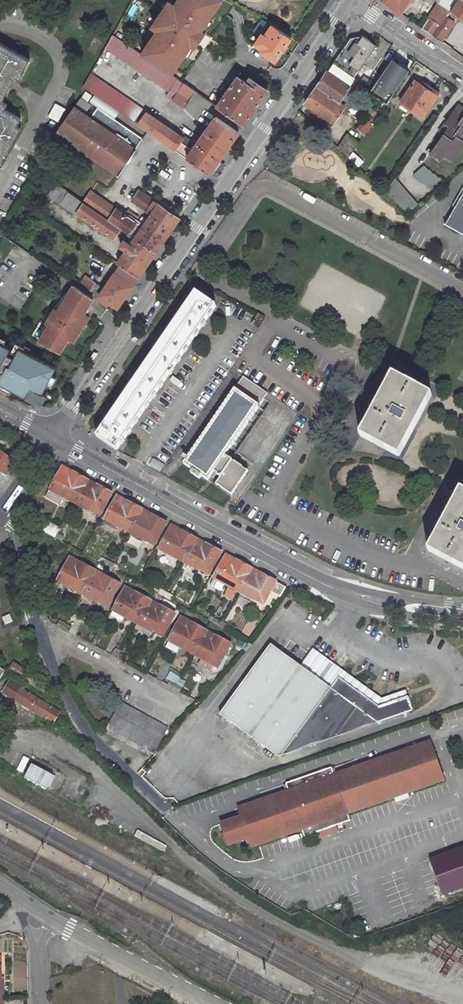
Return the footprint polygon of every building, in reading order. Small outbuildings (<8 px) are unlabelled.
[(139,53),(170,74),(192,42),(196,44),(204,32),(201,29),(221,0),(176,0),(170,9),(165,5),(154,21),(159,25),(139,53)] [(385,3),(400,14),(410,0),(384,0),(385,3)] [(421,28),(431,35),(438,25),(439,26),(446,16),(451,9),(458,0),(440,0),(421,28)] [(462,18),(462,0),(458,0),(451,9),(462,18)] [(431,35),(440,42),(454,22),(446,16),(439,26),(438,25),(431,35)] [(256,31),(262,35),(256,44),(264,49),(262,53),(276,62),(291,39),(263,21),(256,31)] [(112,34),(104,47),(175,95),(172,100),(183,108),(195,92),(170,74),(139,53),(112,34)] [(352,79),(376,45),(371,41),(362,35),(350,38),(349,39),(327,71),(349,87),(354,80),(352,79)] [(21,128),(16,126),(20,119),(3,109),(6,104),(1,101),(15,77),(20,80),(23,74),(21,73),(29,60),(0,43),(0,163),(21,128)] [(256,44),(254,48),(262,53),(264,49),(256,44)] [(392,60),(370,91),(387,103),(408,72),(392,60)] [(238,131),(216,115),(193,148),(181,140),(183,137),(89,71),(81,84),(93,93),(118,110),(149,131),(209,173),(238,131)] [(305,102),(333,122),(350,97),(345,93),(349,87),(327,71),(305,102)] [(237,76),(216,106),(217,106),(243,124),(267,89),(249,77),(246,82),(237,76)] [(414,82),(400,102),(422,117),(439,93),(428,86),(425,90),(414,82)] [(84,90),(79,96),(55,130),(118,175),(144,139),(113,117),(96,106),(88,116),(82,112),(89,103),(85,100),(89,94),(84,90)] [(96,106),(113,117),(118,110),(93,93),(88,100),(96,106)] [(431,153),(440,160),(444,155),(453,161),(462,146),(462,110),(457,106),(439,132),(443,135),(431,153)] [(373,123),(369,120),(361,131),(365,134),(373,123)] [(359,143),(347,135),(337,149),(348,159),(359,143)] [(422,167),(412,176),(416,181),(417,180),(422,184),(423,183),(427,188),(428,187),(433,193),(443,183),(439,178),(437,179),(433,174),(432,175),(427,170),(426,172),(422,167)] [(95,178),(108,186),(114,176),(100,169),(95,178)] [(417,206),(393,179),(383,193),(407,215),(409,213),(417,206)] [(21,189),(29,194),(34,185),(26,180),(21,189)] [(56,183),(49,194),(95,228),(97,226),(113,237),(121,227),(84,202),(56,183)] [(452,204),(456,206),(462,193),(462,187),(452,204)] [(142,227),(92,191),(84,202),(121,227),(128,232),(156,252),(179,217),(139,190),(132,200),(148,212),(146,215),(149,217),(142,227)] [(456,206),(446,224),(462,234),(462,193),(456,206)] [(127,250),(123,255),(144,270),(156,252),(128,232),(123,240),(124,241),(121,245),(127,250)] [(123,255),(118,263),(121,265),(139,277),(144,270),(123,255)] [(101,287),(84,276),(78,286),(94,298),(107,307),(111,302),(118,307),(139,277),(121,265),(106,287),(103,284),(101,287)] [(47,322),(50,324),(39,341),(61,353),(69,338),(75,341),(90,316),(85,312),(94,298),(78,286),(74,283),(59,309),(56,307),(47,322)] [(216,305),(197,292),(95,435),(117,450),(216,305)] [(259,314),(252,325),(259,329),(266,318),(259,314)] [(8,347),(0,342),(0,361),(8,347)] [(0,361),(0,383),(38,404),(57,368),(20,348),(18,352),(8,347),(0,361)] [(376,405),(360,435),(400,455),(415,425),(431,394),(392,374),(376,405)] [(244,377),(185,463),(194,469),(192,472),(200,478),(203,475),(210,480),(216,471),(222,476),(217,483),(233,493),(250,469),(228,454),(269,394),(244,377)] [(7,474),(18,457),(0,445),(0,472),(7,474)] [(64,466),(52,489),(48,497),(60,504),(64,496),(66,497),(70,491),(80,496),(89,480),(64,466)] [(104,510),(114,493),(89,480),(80,496),(76,503),(93,511),(94,509),(96,505),(104,510)] [(429,549),(462,567),(462,490),(461,488),(445,519),(429,549)] [(66,497),(76,503),(80,496),(70,491),(66,497)] [(119,496),(107,519),(122,527),(125,521),(134,526),(143,509),(119,496)] [(94,509),(102,514),(104,510),(96,505),(94,509)] [(149,534),(159,539),(168,523),(143,509),(134,526),(131,532),(146,540),(147,538),(149,534)] [(122,527),(131,532),(134,526),(125,521),(122,527)] [(62,529),(49,523),(44,532),(57,539),(59,534),(62,529)] [(173,526),(161,548),(176,556),(179,550),(188,555),(197,539),(173,526)] [(147,538),(157,543),(159,539),(149,534),(147,538)] [(185,561),(201,570),(202,568),(204,564),(213,569),(223,552),(197,539),(188,555),(185,561)] [(176,556),(185,561),(188,555),(179,550),(176,556)] [(228,556),(216,578),(231,586),(234,580),(243,585),(253,569),(228,556)] [(96,572),(72,559),(60,582),(73,589),(77,583),(87,588),(93,578),(96,572)] [(202,568),(211,573),(213,569),(204,564),(202,568)] [(240,591),(255,599),(256,597),(258,594),(268,599),(271,592),(280,597),(286,586),(253,569),(243,585),(240,591)] [(107,578),(96,572),(93,578),(104,584),(107,578)] [(112,602),(121,585),(107,578),(104,584),(93,578),(87,588),(83,594),(99,602),(100,600),(102,596),(112,602)] [(231,586),(240,591),(243,585),(234,580),(231,586)] [(73,589),(83,594),(87,588),(77,583),(73,589)] [(138,594),(127,588),(124,594),(135,600),(138,594)] [(124,594),(115,611),(128,618),(132,612),(142,617),(148,607),(151,601),(138,594),(135,600),(124,594)] [(256,597),(266,602),(268,599),(258,594),(256,597)] [(100,600),(109,605),(112,602),(102,596),(100,600)] [(163,607),(151,601),(148,607),(160,613),(163,607)] [(167,631),(176,614),(163,607),(160,613),(148,607),(142,617),(138,623),(154,631),(155,629),(157,626),(167,631)] [(128,618),(138,623),(142,617),(132,612),(128,618)] [(10,615),(4,618),(7,624),(13,621),(10,615)] [(193,623),(183,618),(180,624),(190,629),(193,623)] [(136,626),(152,635),(154,631),(138,623),(136,626)] [(180,624),(170,640),(184,648),(187,642),(197,647),(203,636),(207,630),(193,623),(190,629),(180,624)] [(155,629),(165,635),(167,631),(157,626),(155,629)] [(218,636),(207,630),(203,636),(215,643),(218,636)] [(194,653),(211,662),(212,660),(214,656),(224,661),(233,644),(218,636),(215,643),(203,636),(197,647),(194,653)] [(184,648),(194,653),(197,647),(187,642),(184,648)] [(269,644),(220,715),(278,758),(377,723),(414,710),(409,696),(377,707),(339,678),(331,690),(300,667),(269,644)] [(344,672),(313,649),(307,657),(300,667),(331,690),(339,678),(344,672)] [(212,660),(222,665),(224,661),(214,656),(212,660)] [(409,696),(406,689),(380,698),(344,672),(339,678),(377,707),(409,696)] [(28,673),(24,679),(45,692),(49,685),(28,673)] [(60,712),(10,681),(4,691),(54,722),(60,712)] [(180,692),(182,687),(176,684),(174,688),(180,692)] [(121,703),(107,728),(154,753),(168,729),(121,703)] [(432,742),(240,810),(242,818),(222,825),(230,846),(250,839),(252,846),(302,828),(305,835),(316,831),(319,837),(328,834),(337,831),(335,824),(350,819),(347,811),(444,777),(432,742)] [(443,894),(462,887),(462,847),(430,859),(443,894)] [(88,981),(80,987),(84,992),(92,986),(88,981)]
